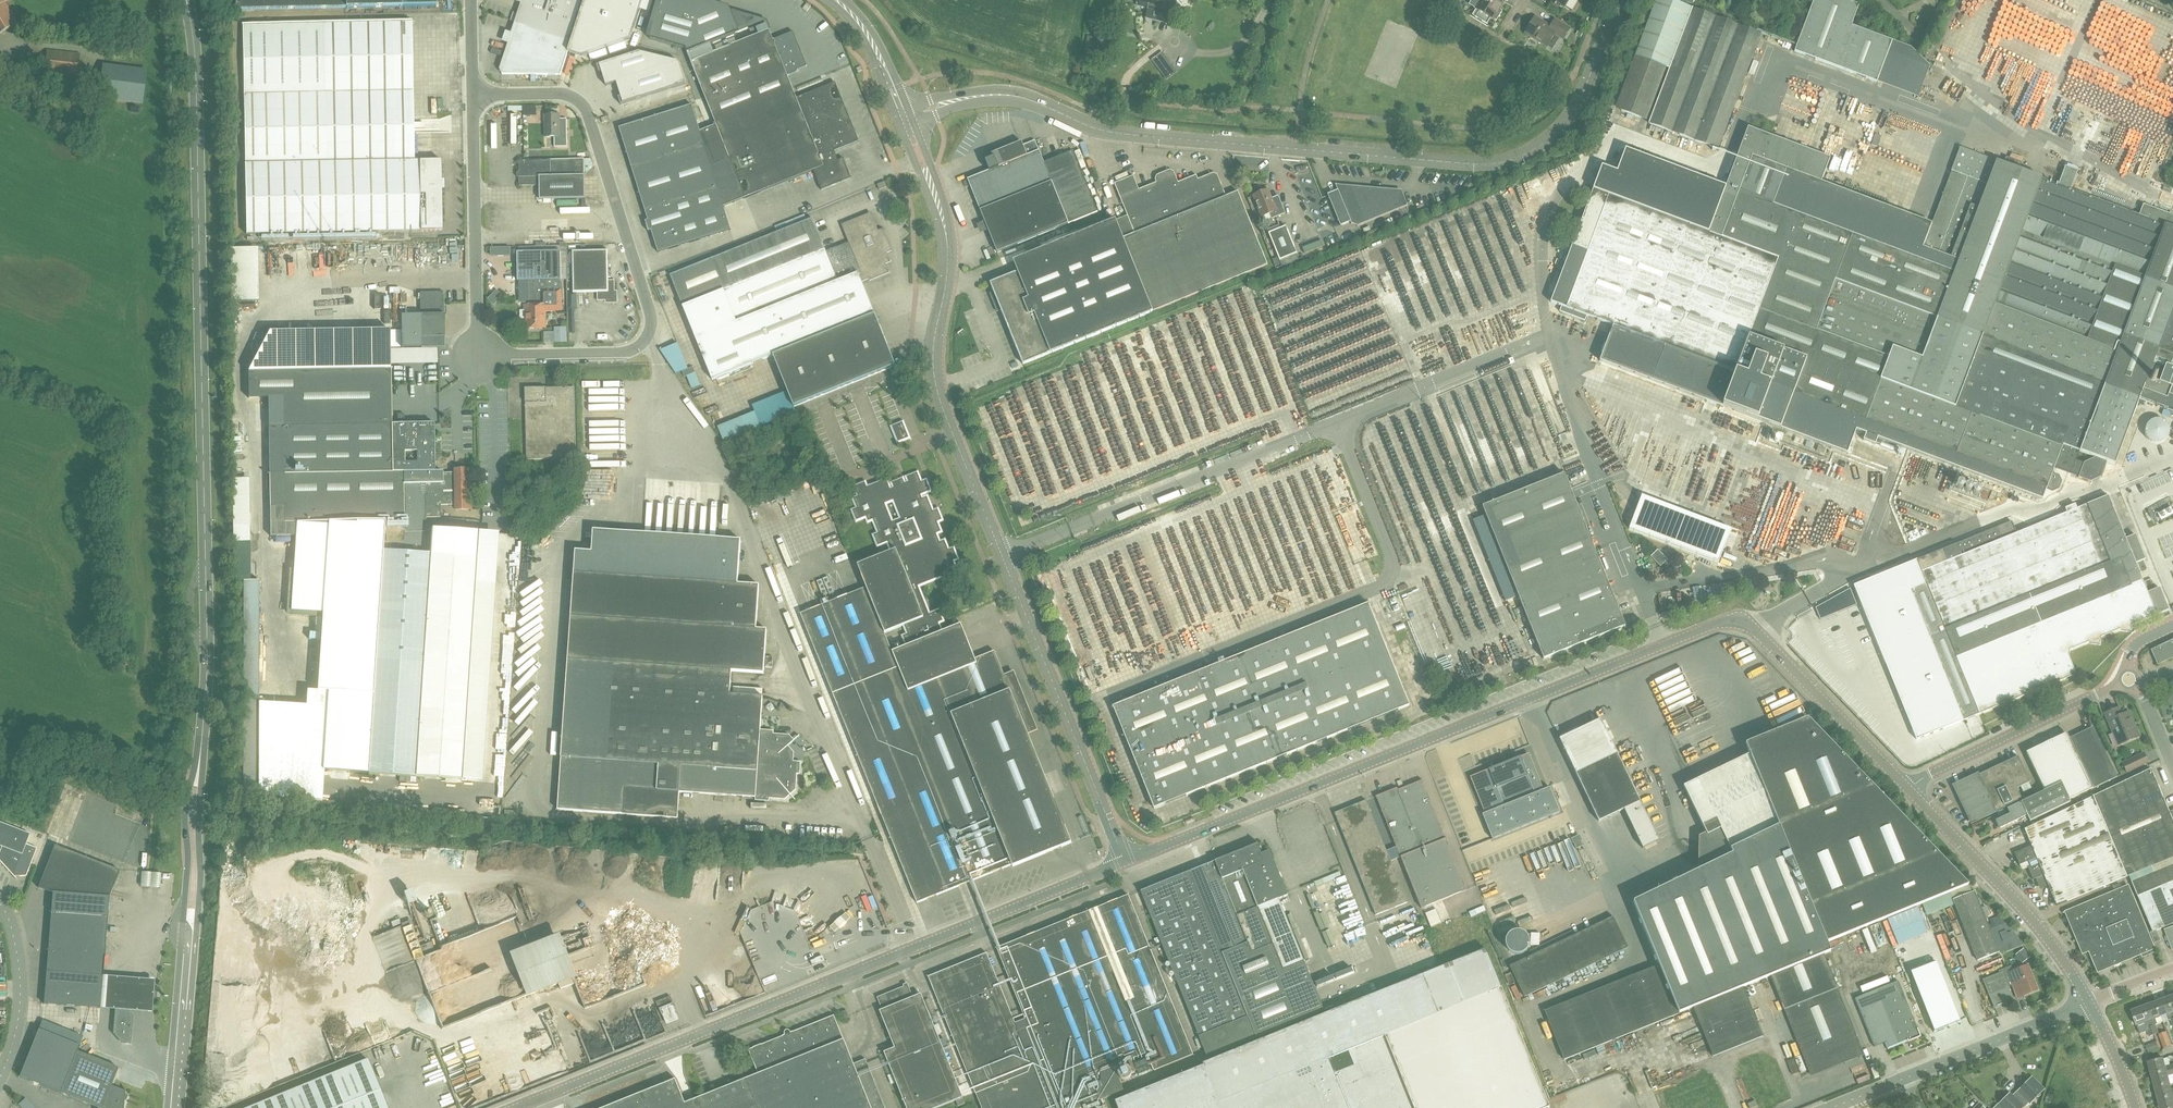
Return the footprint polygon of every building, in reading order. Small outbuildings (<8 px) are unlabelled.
[(5,3),(9,0),(0,0),(0,35),(18,24),(5,3)] [(236,10),(402,7),(436,6),(436,0),(236,0),(236,10)] [(644,0),(517,0),(516,1),(522,3),(500,69),(502,74),(561,75),(568,52),(582,57),(631,39),(644,0)] [(650,39),(687,50),(687,51),(691,61),(715,121),(717,125),(709,128),(718,149),(723,162),(711,167),(718,189),(724,207),(746,198),(814,170),(822,189),(851,177),(843,158),(839,160),(835,151),(859,141),(835,82),(797,98),(793,88),(788,76),(797,72),(797,70),(807,66),(805,60),(794,31),(783,36),(774,39),(770,30),(714,52),(710,44),(736,34),(726,11),(713,7),(714,3),(702,0),(691,0),(689,0),(662,0),(650,39)] [(1138,6),(1148,9),(1144,24),(1167,30),(1173,6),(1174,6),(1175,5),(1177,0),(1140,0),(1138,6)] [(1470,4),(1477,8),(1473,15),(1487,24),(1488,23),(1484,21),(1488,15),(1493,19),(1493,18),(1496,20),(1502,11),(1499,9),(1504,2),(1500,0),(1473,0),(1470,4)] [(1761,34),(1693,8),(1672,0),(1658,0),(1637,56),(1670,69),(1650,123),(1718,149),(1761,34)] [(1851,26),(1859,5),(1844,0),(1814,0),(1794,52),(1877,82),(1892,41),(1851,26)] [(2051,0),(2033,0),(2033,6),(2036,6),(2036,12),(2051,12),(2051,0)] [(1780,1),(1775,9),(1779,11),(1784,3),(1780,1)] [(1553,49),(1560,38),(1563,40),(1570,29),(1555,19),(1551,26),(1535,17),(1525,33),(1547,47),(1548,46),(1553,49)] [(245,94),(247,234),(443,230),(442,160),(420,161),(414,161),(396,162),(393,21),(326,22),(243,23),(245,94)] [(1911,48),(1892,41),(1877,82),(1917,97),(1929,68),(1911,48)] [(80,54),(47,50),(45,75),(77,79),(80,54)] [(619,98),(621,105),(686,84),(679,62),(639,52),(597,66),(599,73),(602,72),(606,86),(617,83),(621,97),(619,98)] [(1660,66),(1641,58),(1621,110),(1641,118),(1660,66)] [(1172,66),(1167,59),(1157,66),(1162,73),(1172,66)] [(146,71),(103,65),(99,98),(142,104),(146,71)] [(1931,94),(1940,104),(1950,95),(1940,85),(1931,94)] [(692,105),(619,128),(634,176),(707,153),(718,149),(709,128),(700,131),(692,105)] [(537,116),(537,106),(524,106),(524,116),(537,116)] [(555,147),(567,146),(567,119),(560,119),(560,120),(558,120),(557,114),(545,115),(545,137),(555,137),(555,147)] [(1870,134),(1878,132),(1876,121),(1868,123),(1870,134)] [(2115,464),(2139,398),(2172,411),(2172,215),(2143,204),(2139,215),(2071,189),(2078,171),(2065,166),(2058,185),(1960,147),(1951,170),(1931,222),(1821,181),(1830,158),(1748,127),(1725,187),(1626,149),(1617,172),(1602,166),(1571,246),(1551,302),(1561,306),(1560,312),(1585,321),(1587,316),(1616,327),(1615,329),(1612,328),(1600,361),(1722,407),(1725,401),(1728,404),(1736,407),(1734,411),(1847,453),(1856,429),(1866,433),(1863,440),(1876,444),(1878,437),(2042,499),(2046,488),(2052,490),(2058,487),(2060,481),(2058,476),(2052,473),(2054,467),(2091,479),(2102,475),(2107,461),(2115,464)] [(1054,183),(1044,163),(1035,140),(1015,148),(1014,147),(1003,151),(1004,153),(994,157),(1014,200),(1054,183)] [(1854,148),(1866,148),(1866,140),(1854,140),(1854,148)] [(707,153),(634,176),(645,211),(648,220),(645,221),(648,231),(651,230),(658,252),(731,230),(724,207),(718,189),(711,167),(723,162),(718,149),(707,153)] [(1056,183),(1073,222),(1098,212),(1074,151),(1044,163),(1054,183),(1056,183)] [(981,210),(981,212),(1014,200),(994,157),(992,153),(985,156),(986,160),(985,161),(989,171),(968,179),(980,210),(981,210)] [(584,159),(551,159),(524,160),(522,158),(518,163),(520,165),(520,186),(540,185),(540,199),(585,198),(584,159)] [(1115,220),(1153,312),(1268,265),(1238,192),(1226,196),(1218,175),(1213,173),(1180,186),(1174,172),(1170,170),(1157,175),(1155,179),(1156,182),(1139,189),(1134,176),(1114,183),(1127,215),(1115,220)] [(1099,181),(1094,183),(1097,190),(1102,188),(1099,181)] [(880,190),(887,187),(885,182),(878,185),(880,190)] [(1014,200),(981,212),(997,252),(1068,224),(1073,222),(1056,183),(1054,183),(1014,200)] [(1407,206),(1401,191),(1336,184),(1339,190),(1328,194),(1341,226),(1351,221),(1352,224),(1359,226),(1407,206)] [(1272,219),(1286,213),(1281,201),(1274,204),(1268,190),(1254,196),(1262,217),(1269,214),(1272,219)] [(813,218),(671,275),(713,380),(773,355),(794,407),(896,366),(862,280),(870,277),(871,279),(888,272),(884,263),(889,261),(885,252),(890,250),(882,231),(878,233),(870,215),(844,226),(851,242),(826,252),(813,218)] [(1153,312),(1115,220),(1014,261),(1018,272),(990,283),(997,299),(995,299),(998,306),(999,305),(1023,364),(1153,312)] [(1291,263),(1289,257),(1297,253),(1286,226),(1269,233),(1280,260),(1282,267),(1291,263)] [(255,248),(231,248),(231,292),(256,292),(255,248)] [(561,279),(562,279),(561,251),(518,252),(518,281),(527,281),(527,280),(561,279)] [(617,302),(617,299),(616,297),(615,297),(615,280),(608,280),(607,251),(574,251),(575,292),(598,291),(598,301),(613,300),(613,301),(614,302),(617,302)] [(527,280),(527,281),(527,305),(525,305),(525,309),(527,309),(527,327),(546,327),(545,305),(562,305),(562,289),(561,289),(561,279),(527,280)] [(421,348),(445,348),(444,292),(420,292),(421,348)] [(337,310),(344,309),(344,316),(347,316),(348,324),(350,324),(350,315),(353,315),(352,303),(337,303),(337,310)] [(558,326),(558,342),(572,342),(572,326),(558,326)] [(371,329),(341,329),(341,343),(356,343),(356,338),(371,338),(371,329)] [(688,368),(678,343),(660,351),(676,373),(688,368)] [(464,738),(474,594),(476,557),(430,554),(427,554),(426,517),(440,517),(440,507),(439,499),(435,477),(434,423),(404,423),(404,413),(397,414),(398,423),(392,423),(390,350),(379,350),(379,347),(357,348),(357,370),(248,372),(249,398),(281,397),(282,426),(269,426),(271,522),(271,535),(271,536),(295,536),(290,612),(322,614),(318,690),(329,691),(328,707),(324,770),(347,773),(461,780),(464,738)] [(440,380),(439,362),(394,365),(395,376),(406,375),(406,370),(414,370),(415,381),(440,380)] [(695,388),(704,384),(700,372),(690,375),(695,388)] [(527,459),(576,458),(575,387),(525,388),(527,459)] [(724,441),(761,427),(755,411),(718,426),(724,441)] [(898,444),(912,439),(904,420),(890,426),(898,444)] [(1743,433),(1730,433),(1730,444),(1762,443),(1762,432),(1743,433)] [(1789,439),(1772,492),(1785,496),(1788,488),(1798,491),(1801,480),(1798,480),(1809,446),(1789,439)] [(1818,445),(1816,451),(1824,453),(1826,448),(1818,445)] [(456,510),(471,509),(470,469),(466,470),(455,470),(455,477),(435,477),(439,499),(440,507),(456,507),(456,510)] [(879,533),(874,535),(878,546),(888,542),(892,551),(858,565),(867,587),(801,613),(917,903),(1012,865),(1013,866),(1072,843),(1025,725),(1034,721),(1026,700),(1016,704),(1011,690),(1004,675),(995,651),(976,659),(961,624),(942,632),(938,623),(943,621),(939,611),(930,614),(918,586),(957,571),(953,561),(958,559),(954,548),(949,550),(945,540),(940,542),(937,534),(941,532),(938,522),(942,520),(938,510),(933,511),(927,497),(922,499),(920,495),(931,491),(927,480),(922,482),(918,473),(907,477),(909,482),(905,484),(903,479),(893,483),(895,488),(891,489),(887,480),(876,484),(867,487),(865,483),(855,487),(859,496),(854,498),(858,508),(853,510),(857,521),(867,517),(869,522),(874,520),(879,533)] [(1625,626),(1564,474),(1483,507),(1544,659),(1625,626)] [(1917,560),(1854,586),(1916,739),(1979,713),(1979,714),(2076,674),(2068,656),(2069,650),(2089,642),(2100,644),(2101,637),(2120,629),(2131,631),(2132,625),(2157,615),(2169,610),(2160,587),(2155,589),(2151,579),(2144,582),(2148,592),(2147,592),(2136,563),(2137,563),(2141,573),(2148,570),(2144,560),(2145,559),(2135,535),(2125,539),(2108,496),(2077,508),(2075,504),(2065,508),(2066,513),(2017,533),(2012,521),(1917,560)] [(1963,496),(1962,502),(1974,505),(1976,499),(1963,496)] [(575,573),(572,616),(558,810),(678,818),(680,792),(756,797),(756,800),(770,801),(770,798),(785,799),(797,789),(798,773),(801,773),(802,761),(791,760),(792,753),(787,747),(795,740),(790,734),(774,733),(774,730),(761,729),(763,696),(730,694),(732,671),(764,674),(767,630),(757,629),(760,585),(738,584),(741,540),(594,530),(592,552),(576,551),(575,573)] [(1444,559),(1438,542),(1427,547),(1434,563),(1444,559)] [(1668,560),(1658,549),(1651,556),(1661,567),(1668,560)] [(264,662),(260,578),(246,579),(249,663),(264,662)] [(1113,706),(1154,808),(1410,705),(1368,603),(1113,706)] [(2152,649),(2158,662),(2171,657),(2170,654),(2172,653),(2172,639),(2152,649)] [(1107,664),(1119,661),(1116,647),(1104,650),(1107,664)] [(511,669),(513,656),(507,654),(504,668),(511,669)] [(2116,708),(2105,713),(2118,745),(2139,736),(2129,711),(2119,715),(2116,708)] [(1750,754),(1683,786),(1706,833),(1707,835),(1721,829),(1730,849),(1733,854),(1727,856),(1729,860),(1761,845),(1786,856),(1822,945),(1827,943),(1968,885),(1941,857),(1808,718),(1746,744),(1750,754)] [(1601,719),(1559,739),(1576,773),(1599,821),(1624,809),(1643,848),(1659,840),(1640,802),(1617,754),(1601,719)] [(2093,727),(2069,738),(2068,736),(2063,734),(2026,752),(2044,791),(2021,802),(2007,808),(2009,814),(1995,820),(1999,828),(2027,815),(2030,821),(2070,801),(2069,799),(2117,776),(2093,727)] [(2144,753),(2123,763),(2127,772),(2148,762),(2144,753)] [(1471,777),(1485,813),(1483,814),(1493,839),(1560,812),(1550,787),(1543,790),(1528,755),(1522,758),(1521,757),(1515,759),(1516,760),(1498,768),(1497,766),(1491,769),(1471,777)] [(2016,788),(2030,782),(2018,755),(1963,782),(1955,786),(1973,822),(2021,799),(2016,788)] [(2094,796),(2102,816),(2110,835),(2168,811),(2151,768),(2094,796)] [(1877,777),(1872,771),(1868,775),(1873,781),(1877,777)] [(1467,890),(1446,838),(1423,780),(1398,790),(1397,788),(1376,796),(1401,857),(1421,908),(1467,890)] [(2102,816),(2094,796),(2024,829),(2031,846),(2102,816)] [(1377,914),(1407,902),(1366,800),(1335,813),(1377,914)] [(2168,811),(2110,835),(2127,876),(2172,856),(2172,811),(2169,812),(2168,811)] [(2102,816),(2031,846),(2015,853),(2020,865),(2028,861),(2030,867),(2028,868),(2029,869),(2110,835),(2102,816)] [(1,846),(0,848),(0,862),(16,879),(14,876),(27,875),(37,848),(26,844),(30,834),(0,822),(0,846),(1,846)] [(2127,876),(2110,835),(2029,869),(2033,880),(2044,875),(2057,905),(2127,876)] [(1580,842),(1578,836),(1572,839),(1575,845),(1574,845),(1576,849),(1583,846),(1581,842),(1580,842)] [(1324,1010),(1304,961),(1279,899),(1288,895),(1270,851),(1266,852),(1262,842),(1257,844),(1141,891),(1208,1057),(1324,1010)] [(52,893),(69,851),(54,845),(38,887),(52,893)] [(1701,869),(1633,902),(1659,965),(1679,1013),(1693,1008),(1743,987),(1770,976),(1824,954),(1830,952),(1827,943),(1822,945),(1786,856),(1761,845),(1729,860),(1727,856),(1701,869)] [(69,851),(52,893),(109,897),(119,870),(69,851)] [(2132,881),(2153,931),(2156,929),(2172,922),(2172,864),(2132,881)] [(1334,880),(1345,876),(1344,872),(1332,876),(1334,880)] [(1483,876),(1487,894),(1505,890),(1504,886),(1502,886),(1499,876),(1491,878),(1490,875),(1483,876)] [(410,902),(419,898),(414,885),(404,888),(410,902)] [(2115,891),(2109,893),(2121,922),(2126,920),(2131,932),(2145,926),(2128,885),(2115,891)] [(1986,921),(1975,892),(1974,891),(1953,899),(1978,961),(1999,952),(1992,935),(1986,921)] [(109,897),(52,893),(50,923),(107,927),(109,897)] [(2121,922),(2109,893),(2065,911),(2072,930),(2075,929),(2084,952),(2088,951),(2088,950),(2110,941),(2105,928),(2121,922)] [(1147,1054),(1154,1071),(1194,1055),(1129,895),(1097,907),(1089,911),(997,948),(1026,1019),(1016,1023),(987,953),(929,977),(976,1094),(977,1094),(982,1107),(1100,1107),(1098,1102),(1097,1101),(1123,1091),(1113,1067),(1147,1054)] [(1540,911),(1540,899),(1520,899),(1520,906),(1530,905),(1531,912),(1540,911)] [(1475,916),(1490,911),(1488,906),(1473,911),(1475,916)] [(1429,913),(1435,927),(1446,922),(1439,908),(1429,913)] [(840,928),(847,922),(851,918),(846,913),(842,917),(835,922),(831,927),(835,932),(840,928)] [(2005,923),(1998,916),(1986,921),(1992,935),(1998,932),(2006,952),(2024,945),(2012,932),(2005,923)] [(1628,947),(1613,917),(1510,966),(1525,997),(1628,947)] [(2126,920),(2121,922),(2105,928),(2110,941),(2088,950),(2088,951),(2097,972),(2155,949),(2145,926),(2131,932),(2126,920)] [(1940,934),(1950,930),(1946,922),(1936,926),(1940,934)] [(107,927),(50,923),(46,971),(92,975),(94,956),(104,957),(107,927)] [(2165,929),(2172,949),(2172,948),(2172,925),(2165,929)] [(2156,929),(2153,931),(2150,932),(2154,943),(2161,940),(2156,929)] [(565,931),(514,947),(530,995),(577,980),(575,975),(579,974),(565,931)] [(1540,934),(1531,933),(1531,945),(1539,945),(1540,934)] [(1435,1007),(1422,975),(1203,1063),(1204,1066),(1116,1101),(1119,1107),(1548,1107),(1550,1107),(1514,1019),(1486,949),(1423,975),(1436,1007),(1435,1007)] [(1824,954),(1770,976),(1784,1010),(1785,1010),(1811,1075),(1812,1075),(1844,1062),(1862,1054),(1861,1050),(1836,989),(1838,989),(1834,980),(1824,954)] [(813,965),(824,960),(823,956),(815,959),(813,960),(811,961),(813,965)] [(1934,1032),(1960,1021),(1936,961),(1910,971),(1934,1032)] [(1659,965),(1544,1011),(1564,1060),(1679,1014),(1679,1013),(1659,965)] [(2038,990),(2028,965),(2007,973),(2017,998),(2038,990)] [(103,975),(92,975),(46,971),(44,1004),(100,1008),(103,975)] [(2007,986),(2002,974),(2002,973),(1984,980),(1995,1007),(2013,1000),(2007,986)] [(1908,1042),(1921,1037),(1898,981),(1855,999),(1875,1047),(1874,1045),(1884,1040),(1888,1049),(1902,1043),(1902,1042),(1907,1040),(1908,1042)] [(963,1097),(921,995),(913,998),(908,985),(877,998),(882,1010),(880,1011),(895,1048),(886,1051),(909,1107),(936,1107),(963,1097)] [(1743,987),(1693,1008),(1713,1057),(1763,1037),(1743,987)] [(673,1002),(670,996),(656,1002),(659,1008),(673,1002)] [(2156,1002),(2161,1017),(2167,1014),(2169,1020),(2171,1019),(2172,1025),(2172,1011),(2168,997),(2156,1002)] [(2161,1017),(2156,1002),(2143,1007),(2149,1021),(2154,1035),(2160,1033),(2156,1024),(2158,1024),(2156,1019),(2161,1017)] [(679,1019),(673,1003),(663,1007),(659,1009),(662,1015),(663,1015),(666,1023),(679,1019)] [(2149,1021),(2143,1007),(2131,1011),(2137,1026),(2143,1023),(2145,1029),(2147,1028),(2150,1036),(2154,1035),(2149,1021)] [(130,1039),(131,1016),(127,1012),(116,1011),(115,1033),(119,1038),(130,1039)] [(604,1107),(885,1107),(866,1059),(853,1064),(844,1040),(843,1040),(834,1016),(753,1048),(750,1054),(758,1074),(686,1103),(676,1079),(604,1107)] [(124,1099),(126,1100),(128,1095),(110,1087),(118,1068),(77,1052),(80,1046),(42,1030),(39,1029),(37,1032),(20,1076),(61,1093),(97,1107),(124,1107),(124,1099)] [(2164,1049),(2172,1046),(2167,1031),(2159,1035),(2164,1049)] [(1686,1041),(1677,1046),(1679,1051),(1688,1046),(1686,1041)] [(2158,1041),(2157,1041),(2146,1046),(2149,1053),(2161,1049),(2158,1041)] [(1927,1065),(1938,1060),(1932,1046),(1921,1050),(1927,1065)] [(367,1059),(247,1107),(387,1107),(367,1059)] [(2171,1064),(2166,1066),(2164,1059),(2149,1063),(2152,1075),(2172,1069),(2172,1064),(2171,1064)] [(1135,1065),(1139,1075),(1146,1073),(1151,1070),(1146,1060),(1135,1065)] [(2152,1075),(2156,1087),(2171,1083),(2168,1076),(2172,1074),(2172,1069),(2152,1075)] [(1995,1107),(2023,1107),(2029,1102),(2030,1103),(2044,1089),(2032,1077),(2018,1091),(2020,1093),(2015,1098),(2010,1093),(1995,1107)] [(1691,1093),(1708,1087),(1705,1080),(1688,1085),(1691,1093)] [(2156,1087),(2159,1100),(2172,1096),(2172,1089),(2171,1083),(2156,1087)] [(2159,1100),(2161,1107),(2172,1107),(2172,1096),(2159,1100)] [(963,1097),(955,1100),(958,1106),(965,1103),(963,1097)] [(1713,1098),(1686,1107),(1717,1107),(1713,1098)]
